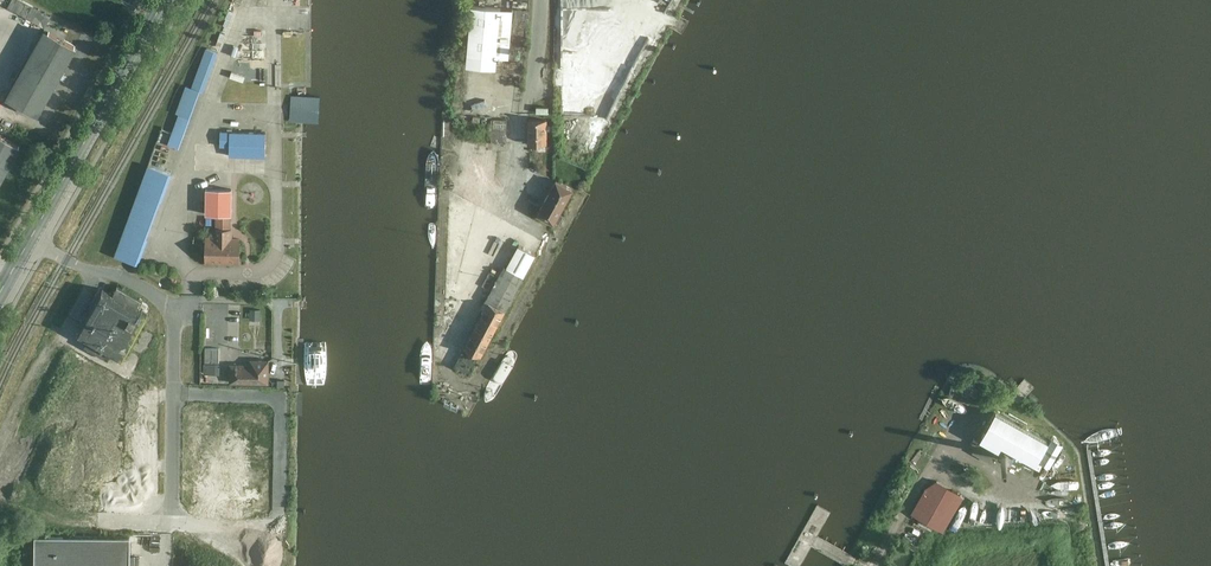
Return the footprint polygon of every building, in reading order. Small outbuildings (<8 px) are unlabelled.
[(508,56),(512,8),(469,5),(465,53),(508,56)] [(38,117),(77,47),(43,29),(5,99),(38,117)] [(180,148),(200,90),(187,86),(176,113),(179,114),(168,144),(180,148)] [(317,97),(291,97),(291,123),(317,123),(317,97)] [(545,144),(545,119),(528,119),(528,145),(545,144)] [(505,143),(505,120),(492,120),(491,143),(505,143)] [(266,157),(266,133),(221,131),(220,147),(229,147),(229,156),(266,157)] [(22,146),(0,134),(0,187),(22,146)] [(137,265),(171,175),(151,167),(116,257),(137,265)] [(558,223),(576,190),(557,180),(539,213),(558,223)] [(206,264),(240,265),(240,238),(232,238),(233,190),(207,189),(206,216),(214,216),(214,237),(206,237),(206,264)] [(474,378),(538,256),(517,245),(453,367),(474,378)] [(103,289),(79,332),(88,338),(84,346),(108,360),(113,352),(123,357),(147,314),(137,308),(142,300),(117,286),(113,294),(103,289)] [(260,321),(260,310),(249,310),(249,320),(260,321)] [(227,350),(204,350),(203,375),(218,375),(218,367),(227,366),(227,350)] [(229,385),(268,385),(269,360),(248,360),(248,365),(229,364),(229,385)] [(98,419),(99,497),(145,497),(147,406),(117,406),(117,400),(88,400),(88,419),(98,419)] [(1053,434),(999,405),(982,437),(1000,447),(1004,440),(1039,460),(1053,434)] [(981,442),(975,452),(993,461),(998,451),(981,442)] [(266,512),(266,461),(233,461),(232,511),(266,512)] [(126,538),(33,537),(33,565),(126,565),(126,538)]
